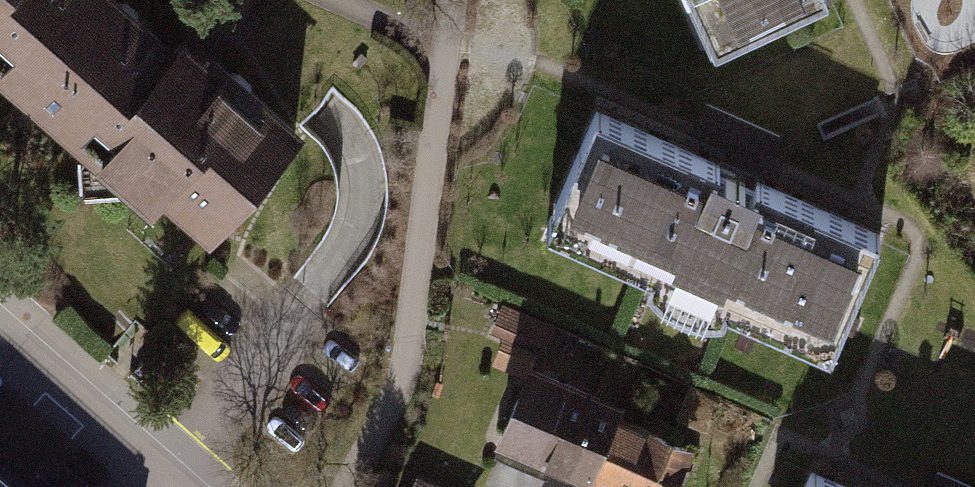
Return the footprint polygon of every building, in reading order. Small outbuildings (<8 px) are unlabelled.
[(131,0),(0,0),(0,66),(43,103),(131,0)] [(322,141),(157,0),(131,0),(43,103),(222,256),(322,141)] [(845,0),(698,0),(721,60),(850,12),(845,0)] [(903,249),(609,126),(558,248),(647,285),(736,322),(853,371),(903,249)] [(637,418),(540,378),(507,460),(575,486),(609,486),(632,429),(637,418)] [(609,486),(709,486),(719,464),(632,429),(609,486)]
